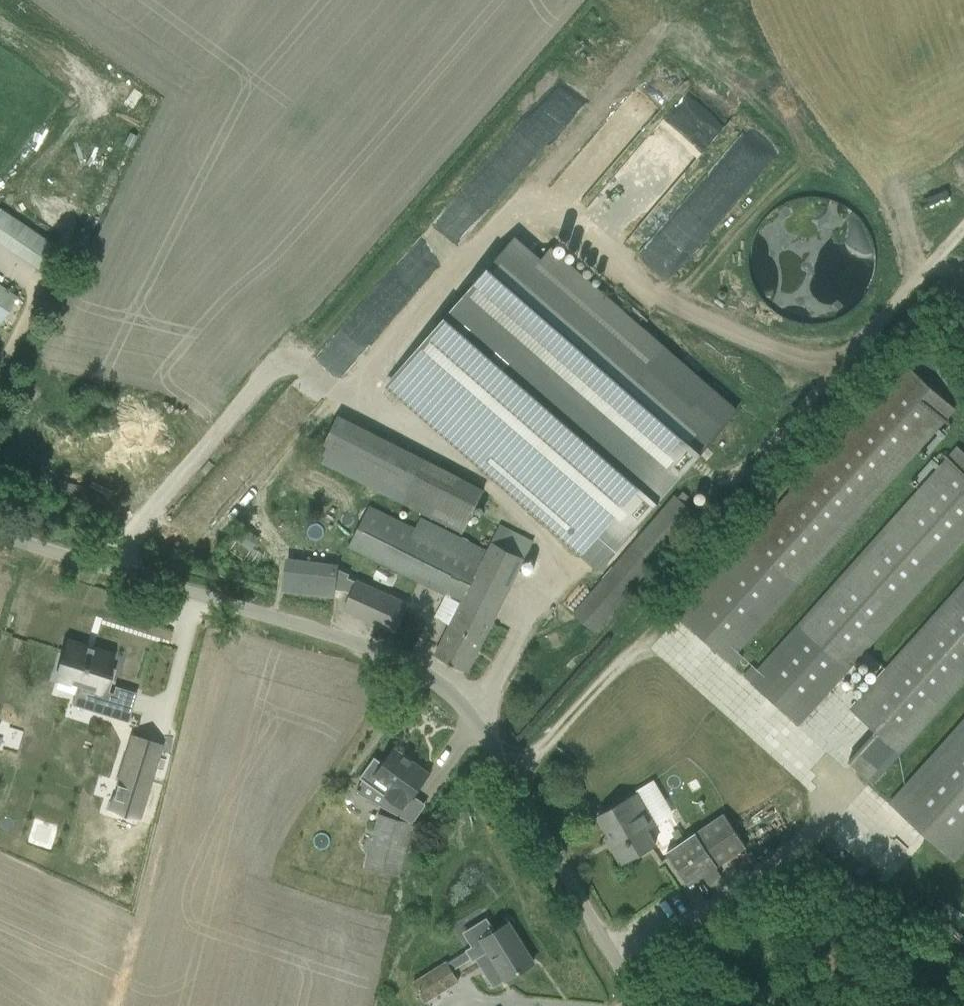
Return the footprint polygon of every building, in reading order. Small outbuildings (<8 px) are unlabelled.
[(733,138),(725,153),(760,174),(769,159),(733,138)] [(819,198),(796,200),(775,209),(759,226),(750,247),(750,270),(757,292),(772,309),(793,320),(815,322),(838,317),(856,303),(869,284),(874,262),(870,239),(859,219),(841,205),(819,198)] [(36,269),(53,244),(0,209),(0,245),(36,269)] [(517,236),(388,385),(602,570),(739,412),(550,248),(542,257),(517,236)] [(17,297),(0,286),(0,323),(17,297)] [(678,617),(733,667),(743,657),(737,651),(955,409),(906,364),(678,617)] [(337,417),(316,460),(462,533),(484,490),(337,417)] [(958,447),(758,670),(752,665),(742,675),(798,725),(857,659),(866,650),(963,540),(963,453),(958,447)] [(573,614),(595,632),(697,513),(675,495),(573,614)] [(414,528),(369,506),(349,546),(462,602),(435,655),(468,671),(533,541),(500,525),(487,551),(420,517),(414,528)] [(235,542),(227,554),(242,563),(250,551),(235,542)] [(287,562),(283,591),(334,597),(334,590),(346,591),(351,593),(344,609),(395,631),(407,604),(336,573),(337,568),(287,562)] [(886,669),(867,648),(857,659),(877,678),(849,708),(875,731),(850,761),(873,783),(963,681),(963,583),(886,669)] [(57,681),(96,693),(94,699),(106,703),(116,671),(107,668),(110,657),(68,644),(57,681)] [(953,860),(963,848),(963,722),(890,804),(953,860)] [(13,729),(5,752),(28,761),(36,737),(13,729)] [(132,737),(110,808),(139,817),(161,746),(132,737)] [(415,768),(418,764),(394,747),(383,763),(375,757),(360,778),(390,799),(388,802),(403,813),(428,777),(415,768)] [(613,849),(622,864),(655,845),(640,818),(649,813),(637,793),(598,815),(616,847),(613,849)] [(667,853),(689,886),(703,876),(708,883),(716,877),(717,878),(721,875),(716,867),(747,847),(724,814),(667,853)] [(365,867),(400,877),(414,824),(379,815),(365,867)] [(457,956),(461,963),(471,958),(473,961),(489,951),(507,979),(531,964),(516,939),(518,938),(509,923),(495,932),(493,928),(494,928),(490,922),(489,923),(487,919),(465,932),(473,946),(457,956)] [(414,982),(426,1001),(458,981),(446,962),(414,982)]
